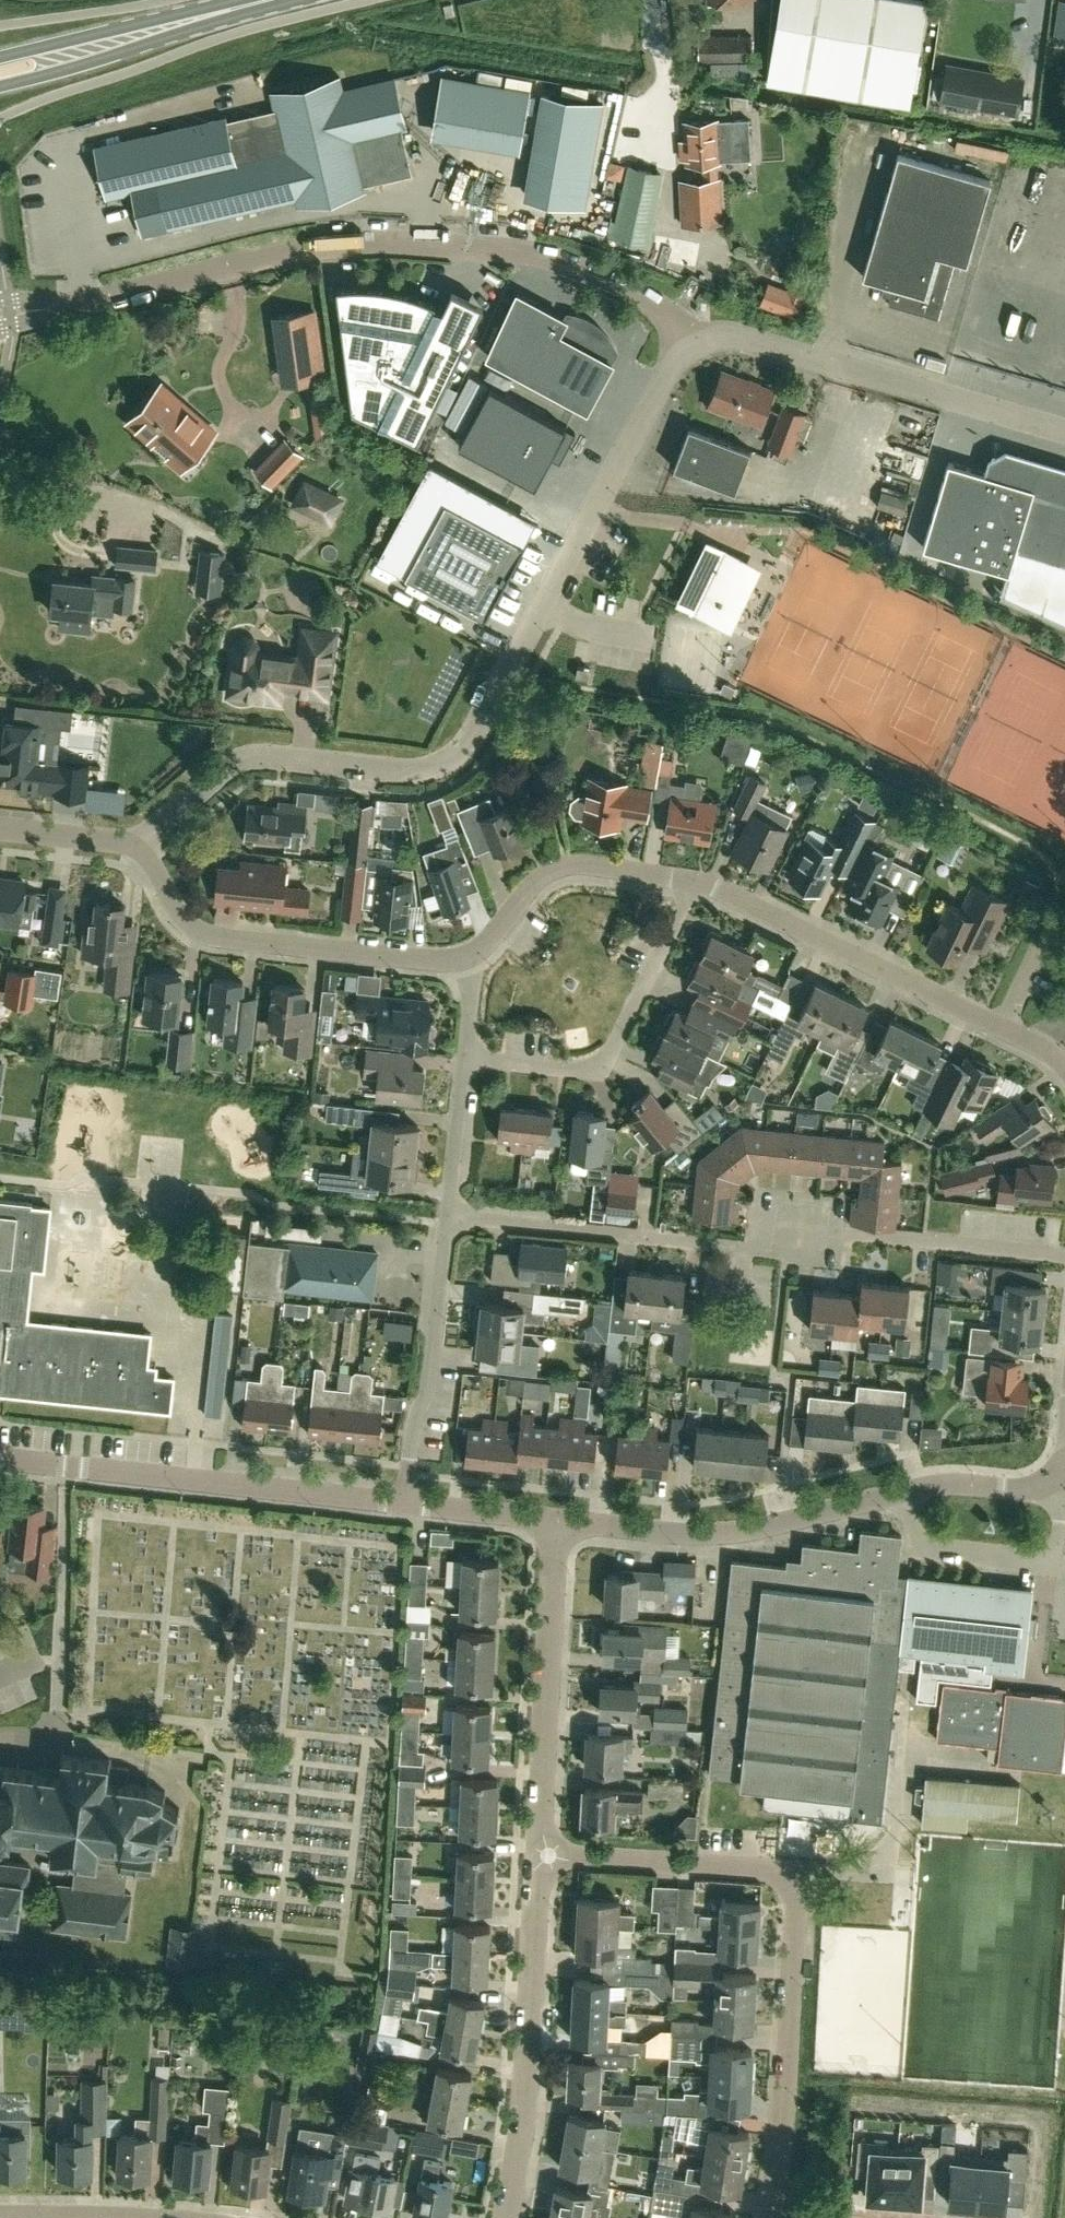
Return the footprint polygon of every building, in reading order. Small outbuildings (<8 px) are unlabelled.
[(768,78),(770,78),(770,79),(910,103),(927,0),(924,0),(773,0),(768,78)] [(1059,10),(1055,40),(1064,41),(1064,11),(1059,10)] [(699,60),(753,59),(752,32),(699,33),(699,60)] [(946,62),(939,100),(1018,115),(1025,76),(946,62)] [(225,116),(121,141),(133,192),(158,186),(168,228),(295,199),(297,206),(366,189),(365,185),(412,174),(402,130),(407,128),(395,77),(343,89),(340,76),(271,92),(275,110),(226,121),(225,116)] [(530,91),(442,76),(442,79),(434,124),(433,128),(521,142),(530,91)] [(603,103),(550,94),(532,199),(585,208),(603,103)] [(732,138),(749,137),(748,118),(731,119),(731,118),(686,121),(688,161),(734,158),(732,138)] [(968,261),(992,179),(899,152),(863,275),(886,281),(883,289),(892,292),(889,302),(939,317),(956,258),(968,261)] [(650,245),(665,172),(630,165),(615,238),(650,245)] [(683,223),(722,220),(720,178),(681,180),(683,223)] [(363,284),(350,284),(337,286),(354,409),(420,440),(484,302),(452,287),(443,306),(436,303),(437,300),(425,295),(413,291),(401,288),(388,286),(375,284),(363,284)] [(571,313),(567,313),(564,318),(517,292),(488,356),(587,409),(612,362),(608,360),(615,347),(613,344),(611,340),(609,337),(607,334),(604,331),(602,329),(599,326),(596,324),(592,322),(589,320),(586,318),(582,316),(579,315),(575,314),(571,313)] [(323,377),(314,311),(279,316),(288,382),(323,377)] [(760,423),(773,390),(722,370),(715,389),(712,388),(706,405),(723,412),(724,409),(760,423)] [(212,427),(175,394),(159,381),(127,419),(180,465),(212,427)] [(459,444),(535,485),(551,457),(560,462),(561,459),(559,458),(565,447),(567,448),(576,433),(490,387),(459,444)] [(325,397),(310,399),(316,440),(330,427),(325,397)] [(789,451),(803,413),(784,406),(770,444),(789,451)] [(751,449),(689,426),(674,467),(735,490),(751,449)] [(285,436),(253,469),(271,487),(304,454),(285,436)] [(949,460),(923,546),(1007,571),(1001,591),(1064,620),(1064,465),(1006,447),(988,457),(985,466),(984,471),(949,460)] [(339,499),(306,483),(296,503),(330,519),(339,499)] [(445,501),(405,575),(483,617),(483,618),(484,618),(524,543),(523,543),(445,501)] [(709,542),(681,601),(700,611),(702,606),(724,617),(749,567),(739,562),(741,558),(709,542)] [(117,565),(154,569),(156,550),(119,547),(117,565)] [(224,554),(200,552),(196,590),(220,592),(224,554)] [(133,610),(136,580),(95,575),(94,583),(55,579),(52,611),(64,612),(62,628),(89,631),(91,612),(114,615),(114,608),(133,610)] [(305,628),(301,658),(286,656),(257,652),(257,648),(257,642),(254,638),(248,635),(243,636),(238,640),(236,645),(230,692),(234,693),(237,695),(240,696),(243,696),(246,696),(250,695),(265,697),(265,695),(274,696),(274,698),(280,699),(281,688),(296,690),(327,695),(335,632),(305,628)] [(588,679),(590,668),(578,666),(576,676),(588,679)] [(59,760),(58,760),(58,762),(47,761),(47,757),(37,756),(40,727),(43,727),(43,722),(41,722),(42,706),(16,703),(14,722),(6,721),(2,757),(0,756),(0,757),(0,758),(1,758),(0,766),(0,769),(1,769),(1,774),(8,775),(7,785),(21,786),(21,790),(28,790),(29,787),(32,787),(32,791),(39,792),(39,791),(55,793),(54,795),(56,795),(56,793),(85,796),(85,798),(86,799),(90,763),(89,763),(88,765),(59,762),(59,760)] [(645,781),(655,783),(657,770),(658,770),(660,758),(646,755),(644,768),(647,769),(645,781)] [(682,795),(684,785),(668,782),(670,772),(658,770),(657,770),(655,783),(653,798),(665,800),(666,795),(670,796),(665,829),(676,831),(675,835),(704,839),(706,822),(711,823),(714,801),(682,795)] [(767,802),(765,806),(754,801),(764,782),(750,775),(735,807),(748,813),(749,811),(752,813),(734,849),(751,858),(751,862),(760,866),(764,864),(767,865),(792,814),(767,802)] [(576,818),(584,820),(619,825),(621,812),(647,816),(651,790),(625,785),(626,783),(591,777),(587,799),(580,798),(573,803),(572,811),(576,818)] [(442,794),(430,799),(435,813),(448,809),(442,794)] [(447,799),(452,811),(460,808),(455,796),(447,799)] [(458,810),(467,834),(484,827),(495,854),(528,841),(521,823),(516,825),(508,807),(496,812),(490,797),(458,810)] [(347,860),(366,863),(373,802),(354,800),(347,860)] [(388,814),(409,815),(407,801),(388,800),(388,814)] [(300,851),(303,822),(304,822),(306,805),(280,802),(279,808),(269,807),(270,805),(250,803),(246,836),(285,840),(284,850),(300,851)] [(832,864),(830,867),(847,875),(859,850),(858,850),(873,819),(857,812),(843,840),(841,844),(844,845),(834,865),(832,864)] [(819,891),(830,867),(832,864),(834,865),(844,845),(841,844),(827,837),(826,835),(812,828),(808,829),(804,838),(808,840),(790,877),(801,882),(800,884),(801,887),(810,892),(814,891),(815,889),(819,891)] [(470,902),(466,893),(458,869),(470,865),(460,838),(433,848),(439,864),(429,868),(444,912),(470,902)] [(866,841),(861,851),(859,850),(847,875),(848,875),(843,885),(856,892),(850,905),(850,906),(881,921),(889,906),(899,885),(881,876),(890,857),(892,854),(866,841)] [(360,918),(362,906),(366,866),(366,863),(347,860),(341,916),(360,918)] [(307,910),(309,889),(284,886),(286,865),(243,861),(242,868),(221,866),(218,902),(307,910)] [(362,906),(374,908),(373,918),(410,922),(411,907),(409,907),(409,903),(417,902),(413,866),(393,864),(391,875),(380,873),(380,868),(366,866),(362,906)] [(18,924),(21,907),(33,909),(36,890),(23,888),(24,881),(6,879),(6,884),(0,883),(0,921),(18,924)] [(50,884),(41,943),(59,946),(68,887),(50,884)] [(983,946),(1005,899),(974,884),(962,908),(949,902),(928,943),(932,945),(933,950),(941,954),(947,953),(958,959),(967,939),(983,946)] [(106,988),(131,990),(138,924),(124,923),(126,905),(98,902),(96,920),(88,919),(84,953),(110,956),(106,988)] [(708,946),(703,957),(754,982),(753,983),(792,1002),(804,978),(790,972),(783,985),(747,967),(754,953),(724,938),(725,936),(724,933),(715,929),(712,930),(705,943),(706,946),(708,946)] [(754,982),(703,957),(701,961),(699,960),(696,961),(690,973),(691,976),(693,977),(692,981),(699,984),(692,997),(692,999),(714,1009),(738,1021),(742,1022),(748,1007),(752,999),(747,996),(753,983),(754,982)] [(34,993),(58,997),(62,970),(36,966),(35,972),(12,969),(9,989),(0,988),(0,996),(8,998),(7,1000),(33,1004),(34,993)] [(182,975),(175,974),(149,971),(144,1016),(178,1019),(182,975)] [(255,995),(242,994),(243,981),(214,978),(213,990),(207,989),(205,1007),(211,1007),(209,1021),(212,1021),(211,1026),(226,1027),(226,1023),(233,1024),(231,1042),(250,1045),(255,995)] [(803,1038),(810,1024),(823,1030),(841,993),(815,981),(798,1016),(798,1018),(791,1032),(796,1034),(803,1038)] [(270,1036),(272,1023),(288,1024),(285,1049),(312,1052),(316,1017),(303,1016),(306,987),(276,984),(272,1019),(259,1017),(257,1035),(270,1036)] [(322,990),(321,1003),(320,1014),(317,1040),(330,1042),(332,1016),(335,991),(322,990)] [(356,1015),(370,1016),(368,1034),(404,1037),(402,1050),(425,1052),(427,1037),(431,1037),(433,1035),(434,1026),(432,1023),(428,1023),(430,1007),(427,1006),(428,1000),(358,993),(356,1015)] [(830,1073),(845,1081),(855,1059),(859,1052),(838,1042),(840,1038),(848,1042),(858,1024),(866,1006),(841,993),(823,1030),(824,1031),(818,1044),(839,1054),(830,1073)] [(717,1027),(732,1035),(738,1021),(714,1009),(692,999),(691,1000),(685,1012),(678,1008),(678,1009),(676,1012),(674,1011),(671,1012),(665,1024),(666,1027),(668,1028),(666,1032),(705,1051),(717,1027)] [(900,1063),(916,1031),(890,1018),(879,1040),(867,1034),(855,1059),(880,1071),(887,1057),(900,1063)] [(194,1031),(175,1029),(172,1029),(169,1061),(190,1064),(194,1031)] [(767,1054),(782,1062),(794,1038),(789,1036),(779,1031),(767,1054)] [(923,1109),(948,1058),(941,1071),(929,1066),(940,1042),(916,1031),(900,1063),(911,1069),(904,1083),(918,1090),(912,1104),(923,1109)] [(666,1032),(663,1038),(661,1037),(659,1037),(653,1050),(653,1052),(656,1053),(655,1056),(662,1059),(654,1075),(687,1091),(689,1088),(702,1095),(708,1083),(709,1084),(713,1076),(728,1062),(705,1051),(666,1032)] [(424,1068),(413,1067),(415,1053),(367,1048),(364,1073),(379,1075),(378,1094),(421,1098),(424,1068)] [(920,1138),(933,1112),(952,1121),(963,1098),(979,1106),(996,1070),(967,1055),(962,1065),(948,1058),(923,1109),(911,1134),(920,1138)] [(685,1145),(703,1131),(695,1120),(691,1115),(679,1125),(650,1089),(632,1103),(638,1111),(629,1118),(652,1147),(673,1130),(685,1145)] [(1034,1095),(1026,1101),(1020,1091),(975,1122),(987,1140),(1010,1125),(1019,1139),(1034,1130),(1038,1135),(1054,1124),(1049,1116),(1051,1115),(1051,1112),(1045,1103),(1042,1102),(1040,1104),(1034,1095)] [(326,1120),(362,1123),(364,1105),(328,1102),(326,1120)] [(524,1152),(528,1109),(515,1108),(515,1104),(502,1103),(499,1139),(512,1141),(511,1151),(524,1152)] [(528,1109),(524,1152),(536,1153),(537,1143),(551,1145),(554,1108),(542,1107),(542,1111),(528,1109)] [(610,1170),(613,1146),(601,1145),(603,1124),(604,1112),(575,1109),(571,1153),(572,1153),(570,1167),(574,1170),(588,1172),(587,1180),(594,1180),(609,1182),(610,1170)] [(695,1120),(703,1131),(712,1124),(703,1113),(695,1120)] [(361,1147),(415,1153),(416,1146),(418,1146),(421,1144),(422,1133),(420,1130),(417,1130),(418,1123),(375,1119),(372,1147),(362,1146),(361,1147)] [(763,1165),(767,1127),(742,1124),(721,1142),(749,1176),(763,1165)] [(791,1168),(795,1130),(767,1127),(763,1165),(791,1168)] [(820,1171),(824,1133),(795,1130),(791,1168),(820,1171)] [(848,1174),(852,1136),(824,1133),(820,1171),(848,1174)] [(863,1176),(884,1158),(886,1139),(852,1136),(848,1174),(863,1176)] [(743,1181),(749,1176),(721,1142),(700,1159),(698,1184),(735,1188),(736,1180),(743,1181)] [(412,1181),(415,1153),(361,1147),(360,1147),(359,1161),(362,1165),(371,1166),(370,1176),(412,1181)] [(861,1192),(899,1196),(902,1161),(884,1158),(863,1176),(861,1192)] [(997,1177),(992,1160),(976,1164),(941,1173),(946,1194),(951,1193),(982,1185),(980,1181),(997,1177)] [(1018,1203),(1019,1193),(1052,1197),(1055,1164),(1031,1161),(1030,1165),(1017,1164),(1016,1174),(1001,1172),(998,1206),(1013,1208),(1014,1203),(1018,1203)] [(320,1185),(355,1189),(357,1173),(321,1169),(320,1185)] [(733,1206),(735,1188),(698,1184),(694,1216),(738,1221),(740,1206),(733,1206)] [(610,1187),(607,1208),(633,1211),(636,1190),(610,1187)] [(895,1227),(899,1196),(861,1192),(859,1209),(853,1208),(852,1223),(895,1227)] [(148,1366),(151,1332),(27,1319),(33,1267),(44,1268),(51,1207),(32,1205),(32,1202),(0,1199),(0,1392),(171,1410),(174,1376),(157,1374),(158,1367),(148,1366)] [(240,1290),(246,1235),(221,1232),(215,1287),(240,1290)] [(284,1296),(285,1288),(374,1297),(379,1251),(290,1242),(289,1244),(250,1239),(244,1292),(284,1296)] [(564,1278),(567,1244),(524,1240),(522,1261),(510,1260),(511,1252),(495,1250),(492,1280),(532,1284),(533,1274),(564,1278)] [(1003,1309),(1044,1313),(1047,1285),(1021,1282),(1023,1267),(994,1264),(991,1289),(1005,1291),(1003,1309)] [(636,1332),(638,1314),(639,1309),(653,1310),(657,1272),(629,1269),(627,1289),(613,1287),(608,1342),(604,1380),(619,1382),(624,1331),(636,1332)] [(657,1272),(653,1310),(667,1312),(665,1327),(692,1329),(696,1296),(682,1294),(684,1275),(657,1272)] [(882,1322),(886,1283),(863,1281),(861,1295),(859,1320),(882,1322)] [(886,1283),(882,1322),(906,1325),(910,1286),(886,1283)] [(833,1330),(837,1292),(813,1289),(809,1327),(833,1330)] [(525,1306),(504,1304),(483,1302),(482,1304),(480,1303),(478,1304),(477,1306),(476,1321),(476,1323),(478,1324),(480,1325),(480,1326),(522,1330),(523,1319),(544,1321),(545,1310),(579,1313),(585,1309),(586,1296),(539,1291),(535,1291),(533,1309),(524,1308),(525,1306)] [(859,1320),(861,1295),(837,1292),(833,1330),(857,1332),(858,1320),(859,1320)] [(764,1321),(765,1310),(750,1308),(749,1319),(764,1321)] [(1041,1342),(1044,1313),(1003,1309),(1001,1327),(987,1326),(986,1330),(971,1329),(969,1350),(1034,1356),(1035,1341),(1041,1342)] [(222,1416),(231,1331),(233,1315),(216,1313),(205,1414),(222,1416)] [(521,1342),(522,1330),(480,1326),(477,1351),(505,1354),(504,1370),(537,1372),(540,1344),(521,1342)] [(869,1340),(867,1356),(878,1357),(879,1341),(869,1340)] [(879,1341),(878,1357),(888,1358),(890,1342),(879,1341)] [(1023,1360),(967,1354),(963,1386),(987,1388),(985,1404),(1025,1408),(1028,1378),(1021,1377),(1023,1360)] [(819,1357),(818,1373),(828,1374),(830,1358),(819,1357)] [(830,1358),(828,1374),(839,1374),(840,1359),(830,1358)] [(267,1428),(274,1360),(267,1359),(263,1363),(262,1378),(248,1377),(243,1425),(267,1428)] [(274,1360),(267,1428),(291,1431),(296,1382),(283,1381),(285,1365),(281,1361),(274,1360)] [(333,1435),(338,1387),(325,1385),(327,1370),(324,1366),(316,1365),(308,1433),(333,1435)] [(356,1438),(363,1370),(356,1369),(352,1373),(351,1388),(338,1387),(333,1435),(356,1438)] [(363,1370),(356,1438),(380,1440),(385,1392),(372,1390),(374,1375),(370,1371),(363,1370)] [(715,1377),(714,1393),(725,1394),(725,1392),(726,1378),(715,1377)] [(877,1436),(883,1385),(859,1383),(858,1398),(854,1434),(877,1436)] [(748,1401),(749,1385),(738,1384),(737,1400),(748,1401)] [(759,1386),(749,1385),(748,1401),(758,1402),(759,1386)] [(883,1385),(877,1436),(901,1439),(906,1388),(883,1385)] [(925,1390),(912,1389),(909,1416),(922,1417),(925,1390)] [(829,1447),(834,1395),(810,1393),(805,1444),(829,1447)] [(854,1434),(858,1398),(834,1395),(829,1447),(853,1449),(854,1434)] [(586,1419),(582,1419),(583,1408),(575,1407),(574,1418),(569,1460),(582,1462),(582,1466),(595,1467),(598,1431),(585,1429),(586,1419)] [(543,1462),(547,1425),(534,1424),(535,1414),(522,1413),(520,1431),(522,1431),(519,1455),(532,1456),(531,1460),(543,1462)] [(492,1461),(497,1419),(484,1417),(483,1427),(469,1426),(466,1462),(478,1464),(479,1460),(492,1461)] [(569,1460),(574,1418),(561,1417),(560,1427),(547,1425),(543,1462),(555,1463),(556,1459),(569,1460)] [(522,1431),(520,1431),(508,1430),(509,1420),(497,1419),(492,1461),(505,1463),(505,1467),(518,1468),(519,1455),(522,1431)] [(642,1469),(646,1426),(634,1425),(633,1434),(619,1433),(615,1470),(628,1471),(628,1467),(642,1469)] [(646,1426),(642,1469),(655,1470),(655,1474),(667,1475),(671,1438),(657,1437),(658,1428),(646,1426)] [(717,1469),(721,1428),(697,1426),(693,1466),(717,1469)] [(742,1471),(746,1431),(721,1428),(717,1469),(742,1471)] [(746,1431),(742,1471),(766,1474),(770,1433),(746,1431)] [(28,1569),(51,1571),(56,1524),(43,1522),(45,1505),(17,1502),(12,1545),(30,1547),(28,1569)] [(733,1560),(709,1771),(741,1775),(741,1781),(765,1784),(762,1807),(849,1817),(882,1821),(899,1666),(901,1649),(909,1579),(898,1578),(900,1561),(900,1560),(903,1535),(861,1530),(859,1550),(804,1543),(801,1568),(733,1560)] [(431,1543),(452,1544),(453,1532),(432,1531),(431,1543)] [(462,1585),(498,1587),(499,1560),(464,1558),(462,1585)] [(410,1583),(428,1583),(429,1562),(411,1562),(410,1583)] [(663,1595),(663,1591),(664,1573),(622,1570),(622,1575),(609,1574),(606,1606),(636,1608),(637,1594),(663,1595)] [(901,1649),(899,1666),(902,1666),(914,1667),(916,1652),(922,1653),(916,1699),(936,1701),(939,1677),(991,1683),(993,1668),(1023,1671),(1032,1588),(985,1583),(924,1575),(910,1574),(909,1579),(901,1649)] [(428,1583),(410,1583),(409,1603),(427,1604),(428,1583)] [(496,1614),(498,1587),(462,1585),(461,1612),(496,1614)] [(406,1655),(424,1656),(425,1637),(430,1637),(431,1621),(432,1605),(409,1604),(408,1620),(408,1637),(406,1655)] [(606,1629),(604,1657),(642,1660),(642,1655),(665,1657),(665,1656),(666,1635),(667,1626),(626,1624),(626,1630),(606,1629)] [(459,1646),(459,1658),(494,1660),(496,1633),(460,1631),(460,1636),(459,1646)] [(423,1677),(424,1656),(406,1655),(405,1677),(404,1677),(404,1690),(424,1690),(424,1677),(423,1677)] [(665,1657),(664,1671),(678,1672),(689,1673),(690,1658),(679,1657),(665,1656),(665,1657)] [(457,1683),(457,1685),(493,1687),(494,1660),(459,1658),(457,1683)] [(601,1711),(633,1712),(636,1712),(637,1696),(659,1697),(660,1671),(642,1670),(641,1681),(637,1681),(636,1686),(603,1684),(601,1711)] [(1064,1748),(1064,1696),(944,1682),(937,1739),(1000,1746),(998,1761),(1063,1769),(1064,1748)] [(403,1729),(420,1730),(421,1711),(427,1711),(428,1694),(404,1693),(403,1710),(404,1710),(403,1729)] [(456,1708),(455,1732),(491,1733),(492,1706),(456,1705),(456,1708)] [(654,1726),(687,1727),(688,1706),(655,1705),(654,1726)] [(687,1727),(654,1726),(652,1726),(651,1740),(687,1742),(687,1727)] [(420,1730),(403,1729),(402,1749),(401,1749),(400,1762),(424,1764),(425,1750),(419,1750),(420,1730)] [(455,1732),(453,1759),(489,1760),(491,1733),(455,1732)] [(633,1750),(634,1736),(589,1733),(587,1766),(622,1768),(623,1749),(633,1750)] [(59,1883),(53,1926),(126,1936),(132,1893),(124,1892),(127,1869),(151,1872),(153,1853),(172,1856),(175,1831),(177,1832),(179,1831),(176,1828),(178,1811),(181,1810),(180,1808),(177,1809),(164,1802),(164,1793),(167,1792),(166,1790),(163,1791),(150,1785),(151,1780),(148,1779),(147,1784),(129,1782),(129,1778),(128,1778),(129,1766),(109,1764),(110,1762),(112,1760),(111,1758),(108,1760),(88,1757),(88,1754),(86,1754),(85,1757),(65,1754),(63,1752),(61,1753),(63,1756),(61,1769),(40,1767),(40,1771),(20,1768),(21,1763),(18,1763),(17,1768),(6,1766),(6,1767),(0,1765),(0,1829),(10,1830),(9,1835),(12,1835),(12,1830),(32,1833),(32,1837),(34,1837),(35,1833),(53,1835),(51,1853),(49,1855),(51,1857),(53,1855),(74,1858),(73,1861),(75,1861),(73,1885),(59,1883)] [(426,1786),(427,1765),(401,1763),(399,1784),(426,1786)] [(925,1798),(923,1823),(968,1826),(969,1813),(1018,1817),(1021,1783),(927,1775),(926,1787),(918,1786),(917,1798),(925,1798)] [(463,1780),(462,1805),(498,1807),(499,1780),(463,1778),(463,1780)] [(684,1799),(685,1782),(650,1780),(649,1797),(684,1799)] [(398,1802),(416,1803),(417,1785),(399,1785),(398,1802)] [(644,1791),(586,1788),(584,1821),(613,1822),(614,1808),(639,1809),(644,1805),(644,1791)] [(416,1803),(398,1802),(397,1823),(415,1824),(416,1803)] [(461,1832),(496,1834),(498,1807),(462,1805),(461,1832)] [(458,1878),(494,1880),(496,1853),(460,1851),(458,1878)] [(395,1875),(412,1876),(413,1855),(396,1854),(395,1875)] [(30,1864),(0,1860),(0,1931),(17,1933),(19,1918),(24,1879),(28,1880),(30,1864)] [(411,1897),(412,1876),(395,1875),(394,1896),(411,1897)] [(493,1907),(494,1880),(458,1878),(457,1905),(493,1907)] [(677,1930),(678,1924),(678,1910),(678,1902),(680,1885),(654,1884),(652,1909),(659,1910),(658,1929),(677,1930)] [(635,1913),(619,1912),(620,1899),(580,1897),(580,1899),(576,1899),(574,1924),(626,1927),(634,1927),(635,1913)] [(393,1900),(392,1912),(416,1913),(417,1901),(393,1900)] [(678,1924),(760,1928),(761,1902),(722,1900),(721,1915),(701,1914),(701,1911),(678,1910),(678,1924)] [(448,1951),(490,1953),(492,1926),(456,1924),(455,1951),(448,1951)] [(626,1946),(626,1927),(574,1924),(573,1950),(577,1950),(577,1952),(617,1954),(624,1955),(624,1969),(651,1971),(652,1956),(635,1955),(636,1946),(626,1946)] [(758,1955),(760,1928),(678,1924),(721,1926),(719,1953),(758,1955)] [(170,1961),(191,1964),(195,1929),(174,1926),(170,1961)] [(389,1979),(411,1981),(415,1982),(416,1968),(432,1964),(433,1950),(409,1949),(410,1927),(392,1927),(390,1969),(389,1979)] [(675,1960),(692,1961),(693,1947),(676,1946),(675,1960)] [(490,1953),(448,1951),(434,1951),(434,1964),(454,1964),(453,1978),(489,1980),(490,1953)] [(675,1974),(674,1986),(674,1996),(687,1997),(687,1986),(700,1987),(701,1975),(691,1975),(692,1961),(675,1960),(675,1972),(675,1974)] [(651,1971),(624,1969),(623,1984),(674,1986),(675,1974),(675,1972),(651,1971)] [(717,1999),(756,2001),(757,1974),(718,1972),(717,1999)] [(574,2008),(627,2011),(628,1997),(609,1996),(610,1980),(576,1978),(574,2008)] [(413,1998),(415,1982),(411,1981),(389,1979),(387,1990),(383,2011),(400,2014),(403,1997),(404,1997),(413,1998)] [(429,2019),(481,2028),(486,2002),(451,1995),(448,2010),(420,2005),(418,2017),(429,2019)] [(754,2027),(756,2001),(717,1999),(715,2025),(754,2027)] [(626,2024),(627,2011),(574,2008),(573,2038),(607,2039),(608,2023),(626,2024)] [(400,2014),(383,2011),(380,2029),(377,2045),(400,2050),(402,2036),(396,2035),(400,2014)] [(426,2032),(444,2035),(441,2049),(476,2055),(481,2028),(429,2019),(426,2032)] [(672,2033),(699,2035),(699,2021),(673,2019),(672,2033)] [(697,2058),(699,2035),(672,2033),(671,2057),(697,2058)] [(619,2053),(636,2054),(647,2054),(648,2039),(620,2038),(619,2052),(619,2053)] [(712,2075),(751,2077),(753,2049),(714,2047),(714,2048),(703,2047),(703,2061),(713,2061),(712,2075)] [(619,2053),(619,2052),(584,2050),(585,2061),(572,2060),(570,2092),(582,2092),(600,2093),(600,2087),(601,2066),(620,2067),(620,2065),(636,2065),(636,2054),(619,2053)] [(390,2066),(374,2063),(370,2082),(387,2085),(390,2066)] [(433,2094),(468,2100),(473,2073),(438,2067),(433,2094)] [(669,2094),(669,2095),(668,2110),(668,2112),(694,2114),(695,2102),(711,2102),(710,2104),(750,2106),(751,2077),(712,2075),(711,2089),(701,2088),(701,2092),(684,2091),(684,2095),(669,2094)] [(168,2107),(170,2077),(156,2076),(153,2076),(151,2106),(150,2117),(153,2118),(152,2136),(166,2137),(167,2107),(168,2107)] [(107,2118),(107,2105),(108,2081),(84,2080),(83,2104),(81,2104),(80,2119),(94,2119),(94,2130),(107,2131),(107,2118)] [(383,2107),(387,2085),(370,2082),(364,2117),(363,2118),(385,2122),(387,2108),(383,2107)] [(204,2109),(210,2110),(229,2112),(231,2087),(206,2085),(204,2109)] [(611,2092),(610,2107),(623,2108),(634,2108),(668,2110),(669,2095),(658,2094),(648,2094),(648,2095),(637,2095),(635,2094),(636,2092),(613,2091),(613,2092),(611,2092)] [(58,2093),(46,2093),(46,2109),(58,2108),(58,2093)] [(463,2127),(468,2100),(433,2094),(429,2120),(463,2127)] [(275,2097),(269,2137),(287,2140),(293,2100),(275,2097)] [(668,2112),(668,2110),(634,2108),(623,2108),(622,2120),(664,2123),(665,2122),(665,2112),(668,2112)] [(696,2124),(696,2125),(694,2125),(694,2114),(668,2112),(665,2112),(665,2122),(676,2123),(675,2128),(674,2135),(709,2141),(707,2154),(748,2161),(748,2160),(751,2158),(753,2147),(751,2144),(748,2144),(750,2132),(712,2126),(696,2124)] [(622,2128),(605,2125),(606,2120),(570,2114),(565,2140),(618,2149),(622,2128)] [(363,2118),(364,2117),(351,2115),(346,2139),(385,2146),(389,2123),(385,2122),(363,2118)] [(26,2172),(27,2134),(30,2134),(30,2117),(0,2117),(0,2172),(26,2172)] [(135,2134),(121,2133),(119,2173),(150,2175),(152,2136),(153,2118),(150,2117),(136,2117),(135,2134)] [(94,2119),(80,2119),(78,2118),(78,2137),(61,2137),(61,2172),(92,2172),(92,2138),(93,2138),(94,2130),(94,2119)] [(212,2123),(209,2123),(198,2122),(197,2139),(180,2138),(176,2177),(209,2180),(212,2141),(211,2141),(212,2123)] [(443,2155),(446,2133),(416,2128),(413,2150),(443,2155)] [(860,2139),(857,2167),(870,2168),(870,2174),(868,2197),(872,2197),(871,2202),(884,2203),(885,2198),(894,2199),(898,2151),(873,2149),(874,2140),(860,2139)] [(631,2152),(618,2149),(565,2140),(561,2166),(597,2172),(599,2160),(629,2165),(631,2152)] [(941,2142),(938,2172),(951,2173),(949,2204),(977,2206),(981,2154),(954,2152),(955,2143),(941,2142)] [(271,2148),(266,2147),(239,2144),(236,2171),(231,2171),(229,2187),(250,2189),(250,2185),(267,2187),(271,2148)] [(898,2151),(894,2199),(903,2200),(903,2204),(916,2205),(916,2201),(920,2201),(921,2195),(923,2173),(936,2174),(938,2146),(923,2144),(923,2149),(898,2147),(898,2151)] [(339,2177),(344,2149),(330,2147),(329,2153),(327,2153),(328,2147),(313,2145),(312,2151),(297,2148),(290,2191),(325,2197),(329,2175),(339,2177)] [(981,2154),(977,2206),(1005,2208),(1006,2203),(1008,2178),(1025,2179),(1028,2149),(1009,2148),(1008,2156),(981,2154)] [(353,2169),(352,2169),(347,2200),(372,2205),(371,2209),(384,2211),(385,2207),(390,2208),(395,2177),(378,2174),(380,2157),(356,2153),(353,2169)] [(748,2162),(748,2161),(707,2154),(705,2167),(689,2164),(687,2178),(687,2179),(703,2181),(703,2182),(741,2188),(743,2177),(746,2177),(748,2175),(750,2164),(748,2162)] [(453,2182),(438,2179),(441,2162),(425,2159),(416,2213),(443,2217),(447,2217),(453,2182)] [(657,2173),(654,2188),(680,2192),(700,2195),(703,2182),(703,2181),(687,2179),(687,2178),(657,2173)] [(611,2185),(590,2181),(588,2192),(557,2186),(552,2212),(584,2217),(597,2217),(600,2202),(608,2203),(611,2185)] [(676,2214),(680,2192),(654,2188),(653,2193),(651,2208),(651,2209),(676,2214)] [(651,2208),(653,2193),(642,2192),(642,2193),(628,2190),(626,2197),(641,2199),(640,2206),(651,2208)] [(736,2211),(695,2205),(695,2204),(683,2202),(680,2217),(735,2217),(736,2211)]
